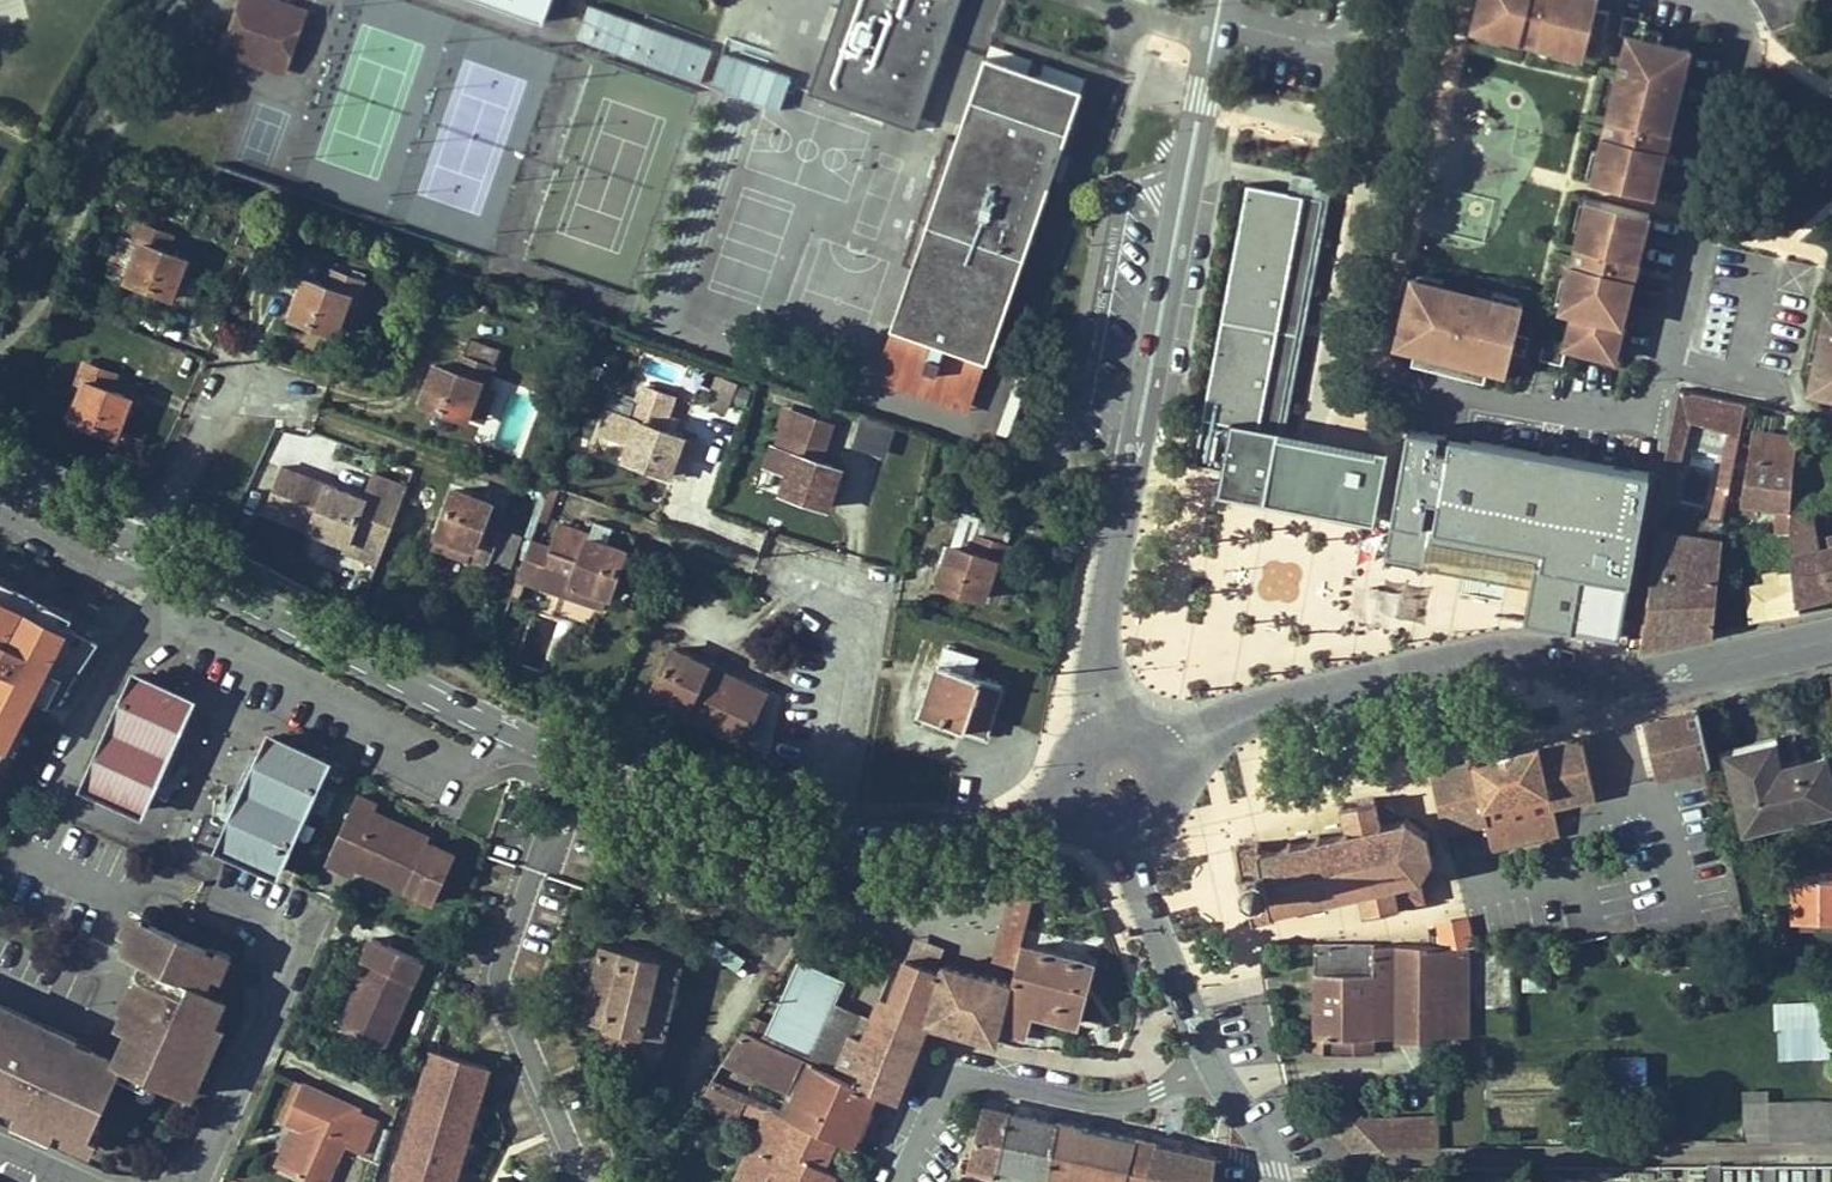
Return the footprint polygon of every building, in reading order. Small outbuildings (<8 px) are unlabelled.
[(282,0),(240,0),(224,46),(270,62),(291,3),(282,0)] [(542,19),(549,0),(488,0),(542,19)] [(714,44),(589,0),(588,0),(576,35),(701,79),(714,44)] [(957,0),(840,0),(809,89),(903,122),(907,110),(917,114),(956,2),(957,0)] [(1465,25),(1575,49),(1581,23),(1595,27),(1601,3),(1587,0),(1471,0),(1465,25)] [(303,7),(291,3),(270,62),(283,67),(303,7)] [(1582,171),(1653,186),(1686,44),(1637,33),(1642,13),(1615,7),(1611,27),(1620,29),(1611,58),(1582,171)] [(777,108),(790,72),(722,47),(709,83),(777,108)] [(986,360),(1080,91),(985,58),(956,141),(947,138),(904,263),(913,266),(891,328),(893,328),(984,360),(986,360)] [(913,125),(917,114),(907,110),(903,122),(913,125)] [(1327,189),(1247,175),(1195,458),(1224,463),(1219,486),(1376,515),(1389,445),(1283,426),(1327,189)] [(1566,345),(1615,356),(1648,205),(1578,189),(1552,301),(1562,304),(1554,338),(1538,334),(1533,355),(1563,362),(1566,345)] [(145,228),(130,262),(172,279),(188,244),(171,236),(178,219),(142,205),(134,222),(145,228)] [(328,268),(305,260),(292,293),(335,308),(345,277),(356,281),(363,262),(333,252),(328,268)] [(1519,350),(1523,331),(1512,329),(1518,294),(1502,291),(1501,298),(1427,282),(1429,275),(1406,270),(1390,341),(1412,346),(1485,361),(1503,365),(1507,348),(1519,350)] [(1823,314),(1819,337),(1823,338),(1816,374),(1811,373),(1807,397),(1831,402),(1831,316),(1823,314)] [(437,346),(422,381),(461,396),(477,361),(487,365),(498,332),(464,319),(451,351),(437,346)] [(967,411),(984,360),(893,328),(875,380),(967,411)] [(1816,374),(1823,338),(1819,337),(1811,373),(1816,374)] [(91,359),(75,393),(115,409),(130,377),(108,368),(114,354),(87,341),(80,355),(91,359)] [(1485,361),(1412,346),(1408,363),(1481,378),(1485,361)] [(477,361),(461,396),(481,405),(496,369),(487,365),(477,361)] [(705,370),(693,399),(725,412),(737,382),(705,370)] [(636,390),(666,402),(672,385),(642,374),(636,390)] [(611,381),(598,419),(628,430),(622,445),(667,461),(675,442),(669,440),(676,423),(661,417),(666,402),(636,390),(611,381)] [(1651,573),(1641,639),(1640,647),(1714,631),(1722,540),(1719,540),(1746,404),(1679,389),(1640,571),(1651,573)] [(836,458),(816,450),(830,414),(799,402),(792,419),(787,417),(779,437),(792,442),(778,476),(823,493),(836,458)] [(864,411),(853,442),(885,453),(896,423),(864,411)] [(1645,463),(1409,417),(1364,607),(1612,647),(1645,463)] [(676,423),(669,440),(675,442),(667,461),(681,466),(694,430),(676,423)] [(1796,450),(1797,438),(1750,434),(1749,446),(1796,450)] [(1791,508),(1796,450),(1749,446),(1744,504),(1791,508)] [(321,487),(300,479),(286,516),(305,523),(309,512),(343,524),(361,481),(328,468),(321,487)] [(491,484),(454,469),(436,518),(468,531),(465,540),(483,548),(499,511),(483,504),(491,484)] [(1816,546),(1812,508),(1790,513),(1790,534),(1789,552),(1816,546)] [(557,509),(549,533),(580,544),(588,522),(588,520),(557,509)] [(1298,513),(1286,540),(1311,551),(1323,525),(1298,513)] [(1790,534),(1790,513),(1778,513),(1777,533),(1790,534)] [(463,545),(465,540),(468,531),(436,518),(430,532),(463,545)] [(549,533),(529,526),(518,561),(563,577),(566,565),(606,579),(622,534),(588,522),(580,544),(549,533)] [(943,533),(930,571),(976,587),(988,555),(997,558),(1004,538),(971,526),(966,541),(943,533)] [(1831,588),(1831,542),(1816,546),(1789,552),(1792,565),(1764,572),(1766,581),(1746,585),(1754,619),(1801,608),(1798,596),(1831,588)] [(566,565),(563,577),(602,590),(606,579),(566,565)] [(0,567),(0,757),(27,707),(50,716),(108,621),(0,567)] [(1641,639),(1651,573),(1640,571),(1628,637),(1641,639)] [(738,726),(761,674),(666,633),(649,674),(679,686),(673,699),(738,726)] [(938,647),(917,711),(984,734),(999,684),(960,671),(965,655),(938,647)] [(88,783),(144,808),(193,698),(138,673),(88,783)] [(1711,761),(1699,705),(1644,717),(1657,773),(1711,761)] [(276,872),(326,762),(271,737),(221,847),(276,872)] [(1486,821),(1489,835),(1557,820),(1554,806),(1596,796),(1582,737),(1541,747),(1540,744),(1472,760),(1472,762),(1431,772),(1444,831),(1486,821)] [(1757,748),(1763,773),(1779,769),(1773,744),(1757,748)] [(1779,769),(1763,773),(1757,748),(1727,755),(1745,831),(1831,809),(1831,785),(1825,758),(1779,769)] [(431,850),(425,847),(428,838),(373,813),(377,804),(357,795),(326,861),(346,871),(350,863),(434,901),(455,855),(433,846),(431,850)] [(1257,844),(1240,848),(1240,846),(1237,847),(1238,849),(1236,849),(1236,851),(1238,851),(1242,868),(1240,868),(1241,872),(1237,873),(1238,877),(1234,878),(1238,895),(1241,894),(1242,898),(1246,898),(1247,902),(1249,901),(1253,918),(1251,918),(1251,921),(1253,920),(1253,922),(1256,922),(1255,920),(1273,916),(1273,918),(1276,917),(1275,915),(1277,915),(1276,912),(1275,913),(1274,911),(1276,911),(1275,907),(1301,902),(1302,906),(1305,905),(1304,901),(1330,896),(1331,899),(1334,899),(1333,895),(1359,890),(1359,892),(1361,892),(1365,913),(1364,913),(1364,916),(1366,915),(1366,917),(1369,917),(1368,915),(1398,908),(1398,910),(1400,909),(1399,908),(1401,908),(1400,905),(1423,900),(1423,901),(1425,901),(1425,900),(1426,899),(1426,898),(1424,898),(1420,879),(1423,877),(1421,875),(1432,857),(1435,858),(1436,855),(1432,854),(1428,834),(1431,833),(1429,830),(1426,832),(1410,820),(1411,817),(1408,816),(1407,819),(1383,825),(1382,821),(1381,822),(1376,801),(1378,801),(1378,798),(1376,799),(1376,797),(1373,798),(1373,799),(1345,806),(1344,804),(1342,804),(1342,806),(1341,807),(1341,809),(1343,808),(1347,829),(1346,829),(1346,833),(1321,838),(1320,834),(1317,835),(1317,839),(1292,844),(1291,841),(1288,841),(1289,845),(1263,850),(1262,847),(1261,848),(1260,846),(1262,846),(1262,843),(1260,844),(1259,842),(1257,842),(1257,844)] [(1560,833),(1557,820),(1489,835),(1492,849),(1560,833)] [(354,875),(358,866),(350,863),(346,871),(354,875)] [(1794,879),(1794,921),(1831,922),(1831,879),(1794,879)] [(1020,946),(1034,892),(1014,886),(993,962),(1014,969),(1020,946)] [(0,994),(0,1097),(60,1124),(62,1120),(94,1133),(128,1059),(192,1086),(207,1053),(198,1049),(226,985),(208,975),(221,941),(136,904),(122,937),(147,948),(120,1012),(129,1015),(116,1046),(0,994)] [(1472,944),(1465,912),(1434,918),(1440,944),(1472,944)] [(383,1047),(421,960),(372,938),(363,960),(369,963),(359,986),(364,989),(346,1030),(383,1047)] [(1399,943),(1313,941),(1312,993),(1398,995),(1399,943)] [(1398,995),(1397,1032),(1438,1033),(1440,944),(1399,943),(1398,995)] [(664,1039),(683,964),(660,959),(660,958),(601,944),(583,1018),(605,1024),(605,1025),(664,1039)] [(1440,944),(1438,1033),(1471,1034),(1472,944),(1440,944)] [(451,955),(430,945),(427,951),(449,961),(451,955)] [(1075,1024),(1091,964),(1020,946),(1014,969),(1011,981),(999,1027),(1023,1034),(1029,1012),(1075,1024)] [(999,1027),(1011,981),(941,963),(938,973),(934,972),(935,969),(905,958),(888,999),(879,995),(869,1019),(862,1038),(848,1033),(832,1073),(874,1092),(897,1102),(912,1066),(907,1064),(909,1058),(914,1060),(928,1024),(995,1042),(999,1027)] [(835,1003),(845,981),(799,959),(764,1035),(811,1057),(835,1003)] [(346,1030),(364,989),(359,986),(340,1028),(346,1030)] [(1398,995),(1312,993),(1311,1046),(1371,1047),(1372,1032),(1397,1032),(1398,995)] [(1831,1057),(1830,1001),(1779,1003),(1780,1058),(1831,1057)] [(848,1033),(856,1012),(835,1003),(811,1057),(809,1060),(808,1062),(832,1073),(848,1033)] [(862,1038),(869,1019),(856,1012),(848,1033),(862,1038)] [(761,1038),(767,1024),(752,1017),(743,1030),(761,1038)] [(832,1073),(808,1062),(809,1060),(761,1038),(743,1030),(722,1063),(733,1068),(737,1070),(740,1063),(800,1090),(797,1097),(788,1118),(831,1137),(838,1140),(851,1146),(874,1092),(832,1073)] [(475,1111),(489,1067),(433,1050),(419,1093),(475,1111)] [(1613,1067),(1644,1066),(1644,1053),(1613,1054),(1613,1067)] [(720,1090),(733,1068),(722,1063),(709,1085),(720,1090)] [(800,1090),(740,1063),(737,1070),(797,1097),(800,1090)] [(286,1121),(303,1083),(296,1080),(279,1118),(286,1121)] [(359,1108),(303,1083),(286,1121),(307,1131),(304,1137),(301,1136),(286,1171),(311,1181),(326,1181),(342,1146),(359,1109),(359,1108)] [(831,1137),(788,1118),(768,1109),(768,1110),(720,1090),(709,1085),(697,1105),(734,1122),(739,1110),(763,1120),(735,1181),(774,1181),(776,1178),(784,1181),(831,1181),(835,1175),(824,1169),(817,1166),(831,1137)] [(475,1111),(419,1093),(392,1181),(395,1181),(453,1181),(475,1111)] [(1327,1122),(1352,1145),(1438,1143),(1438,1113),(1363,1115),(1347,1100),(1327,1122)] [(1767,1103),(1767,1124),(1768,1142),(1831,1140),(1831,1102),(1767,1103)] [(1767,1124),(1767,1103),(1743,1103),(1744,1125),(1767,1124)] [(996,1168),(1009,1113),(982,1107),(969,1162),(970,1163),(994,1167),(996,1168)] [(363,1154),(378,1120),(376,1119),(375,1117),(359,1109),(342,1146),(363,1154)] [(1052,1150),(1056,1123),(1009,1113),(996,1168),(1047,1179),(1052,1150)] [(1135,1139),(1056,1123),(1052,1150),(1078,1154),(1073,1181),(1124,1181),(1135,1139)] [(1768,1142),(1767,1124),(1744,1125),(1742,1125),(1743,1142),(1768,1142)] [(304,1137),(307,1131),(293,1125),(276,1164),(286,1169),(301,1136),(304,1137)] [(381,1160),(392,1129),(384,1127),(374,1157),(381,1160)] [(824,1169),(838,1140),(831,1137),(817,1166),(824,1169)] [(1156,1143),(1135,1139),(1124,1181),(1147,1181),(1156,1143)] [(1216,1157),(1156,1143),(1147,1181),(1214,1181),(1216,1157)] [(1078,1154),(1052,1150),(1047,1179),(1047,1180),(1054,1181),(1073,1181),(1078,1154)] [(992,1176),(994,1167),(970,1163),(968,1172),(992,1176)] [(1708,1166),(1708,1181),(1720,1181),(1720,1166),(1708,1166)]
